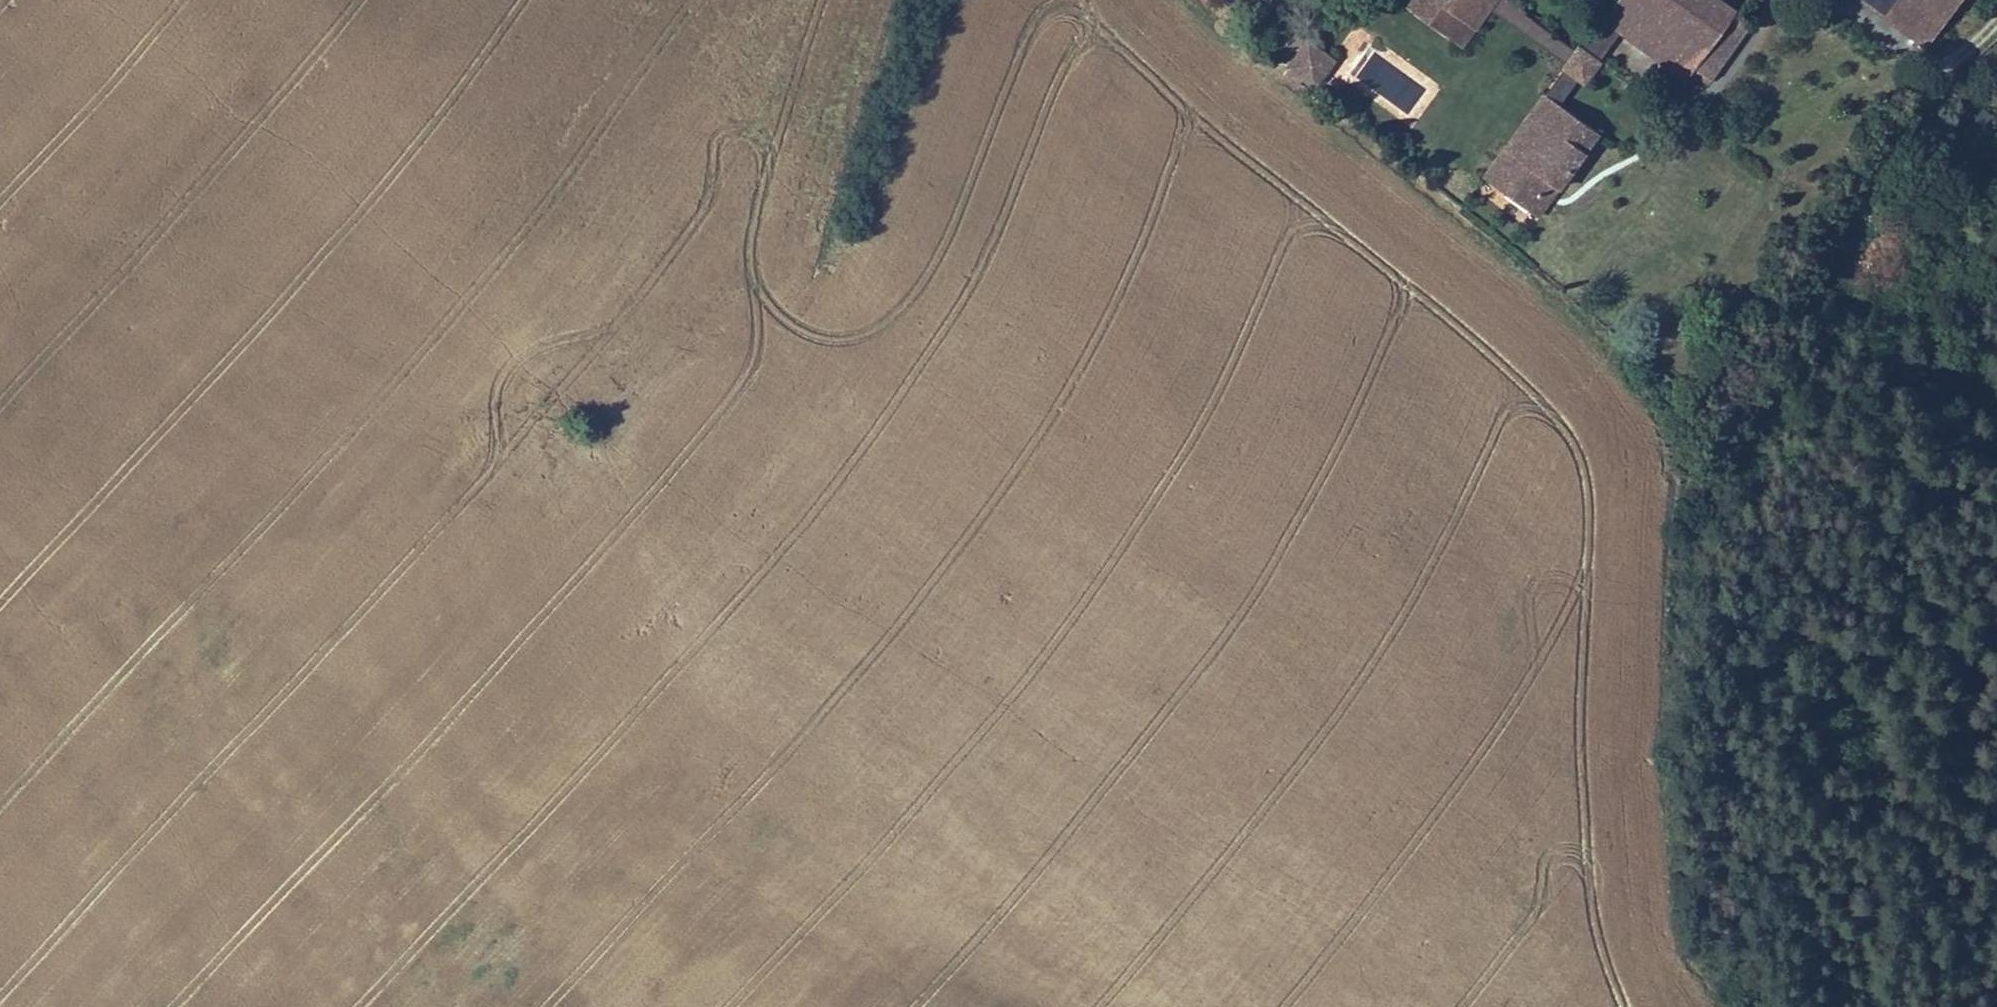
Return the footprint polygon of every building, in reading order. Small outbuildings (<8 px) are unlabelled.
[(1432,46),(1478,77),(1491,55),(1502,62),(1514,44),(1523,30),(1480,0),(1463,0),(1432,46)] [(1523,0),(1480,0),(1523,30),(1537,9),(1523,0)] [(1732,17),(1707,0),(1660,0),(1608,77),(1604,74),(1599,81),(1523,30),(1514,44),(1592,95),(1537,177),(1552,187),(1590,131),(1608,105),(1613,108),(1641,63),(1709,108),(1718,94),(1720,91),(1661,52),(1671,38),(1702,60),(1732,17)] [(1871,1),(1924,35),(1933,20),(1956,36),(1940,60),(1951,67),(1996,0),(1872,0),(1871,1)] [(1865,10),(1940,60),(1956,36),(1933,20),(1924,35),(1871,1),(1865,10)] [(1720,91),(1758,34),(1732,17),(1702,60),(1671,38),(1661,52),(1720,91)] [(1292,35),(1273,73),(1316,94),(1334,56),(1292,35)] [(1579,212),(1589,219),(1630,159),(1590,131),(1552,187),(1537,177),(1521,201),(1542,215),(1535,224),(1559,241),(1579,212)] [(1514,210),(1535,224),(1542,215),(1521,201),(1514,210)]
